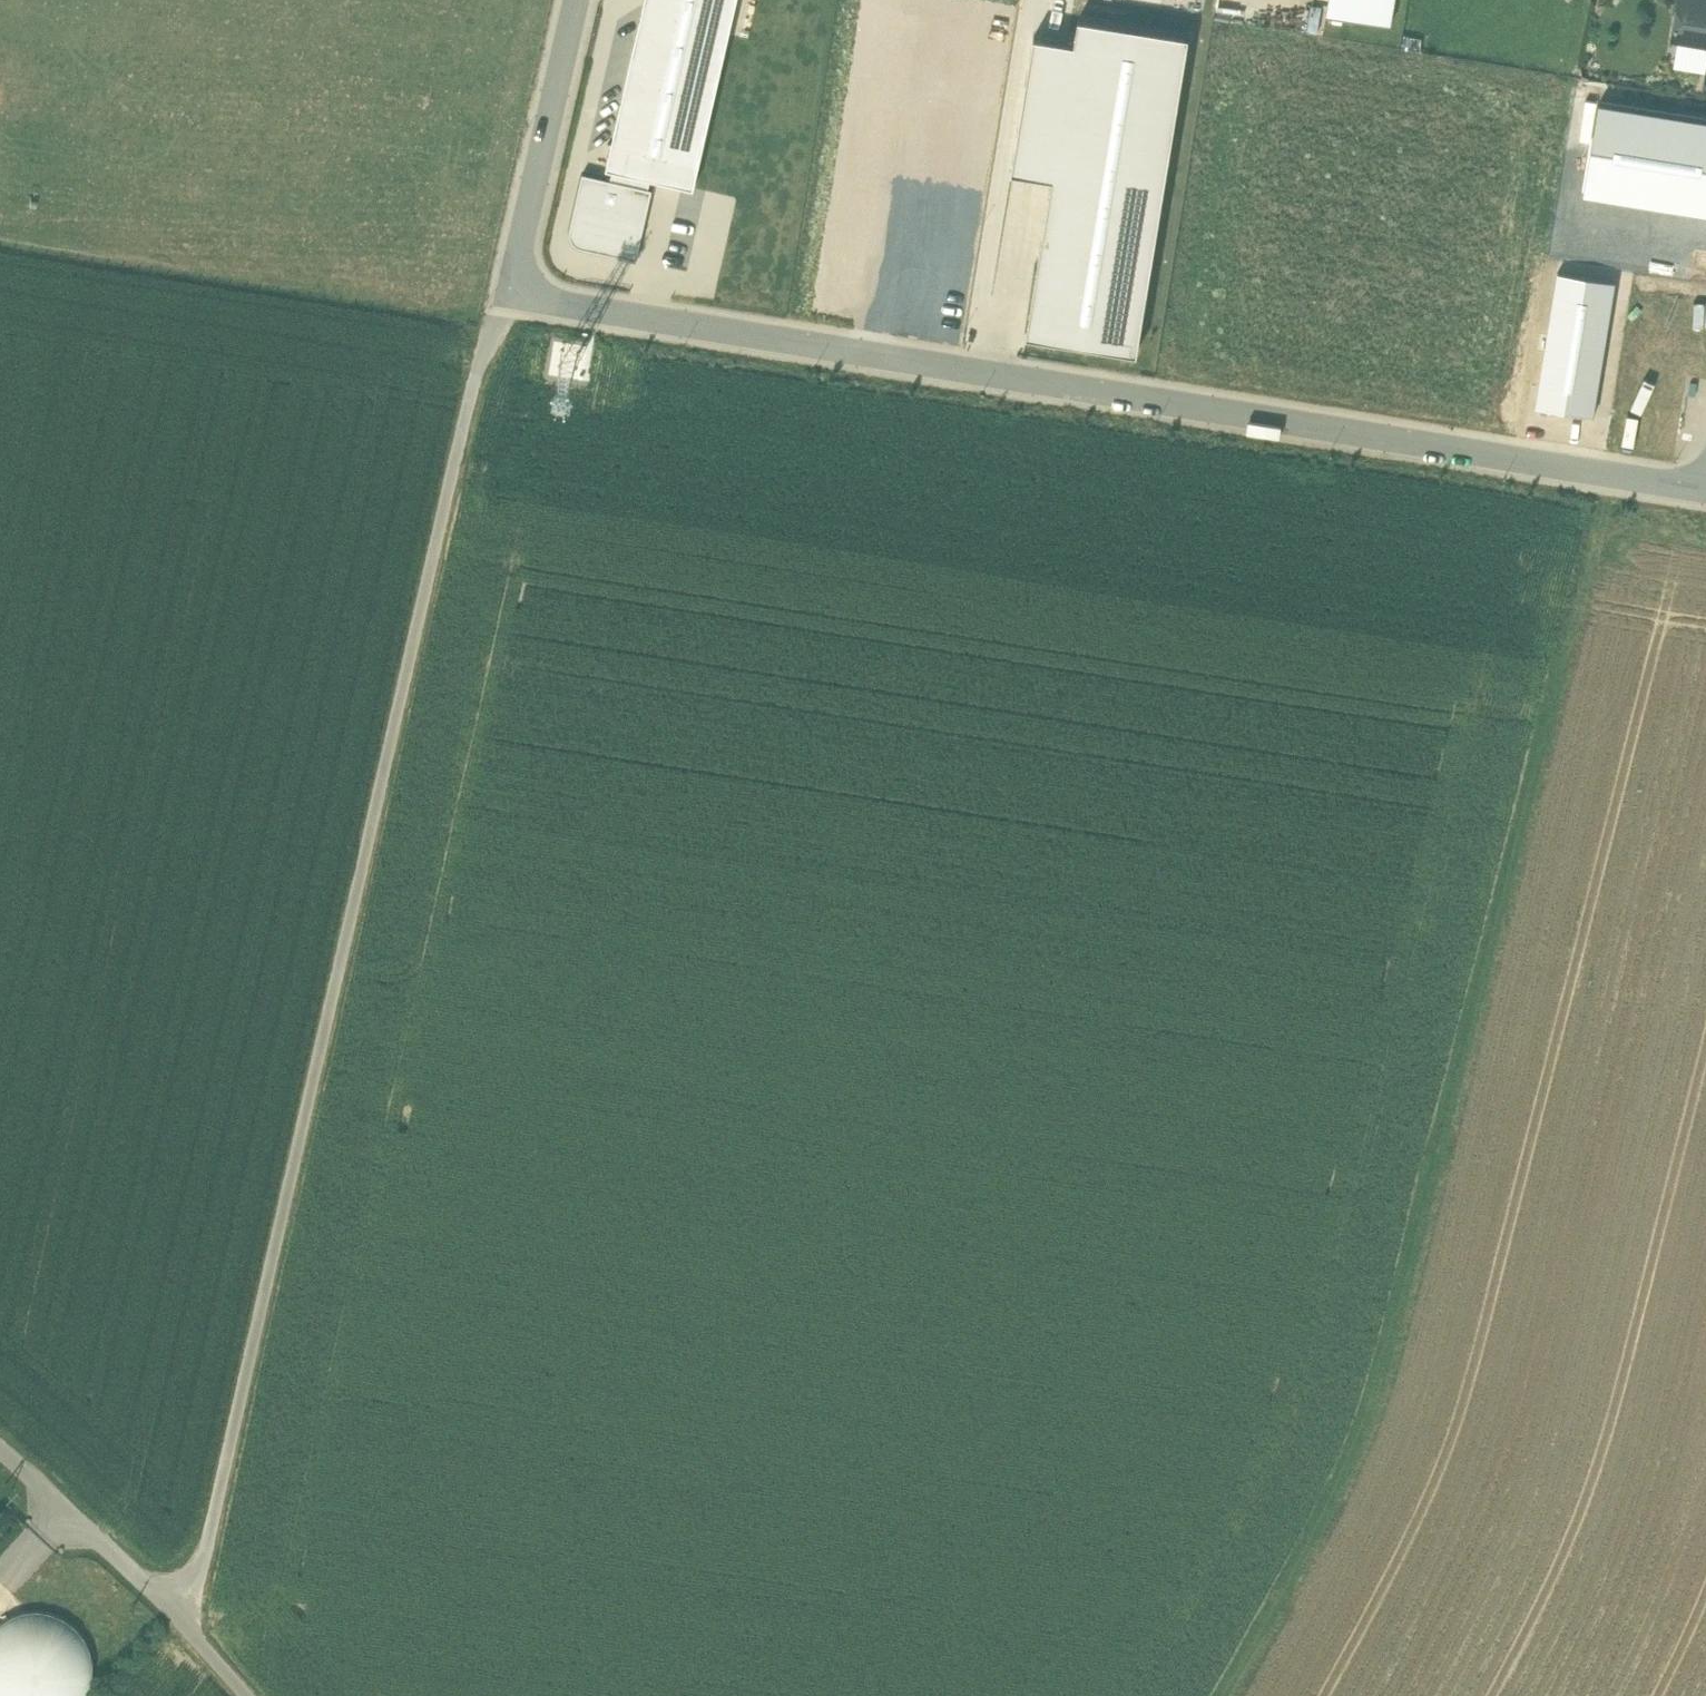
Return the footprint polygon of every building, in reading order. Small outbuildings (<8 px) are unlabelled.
[(606,165),(613,167),(611,177),(584,171),(569,230),(572,241),(579,248),(636,260),(653,187),(649,186),(652,176),(694,185),(737,0),(644,0),(606,165)] [(1327,11),(1392,22),(1395,0),(1329,0),(1327,11)] [(1670,41),(1705,47),(1705,0),(1677,0),(1670,41)] [(1078,42),(1035,35),(1013,169),(1054,176),(1028,333),(1138,351),(1190,34),(1082,16),(1078,42)] [(1599,99),(1584,192),(1705,211),(1705,116),(1599,99)] [(1614,279),(1556,270),(1534,406),(1591,416),(1614,279)]
